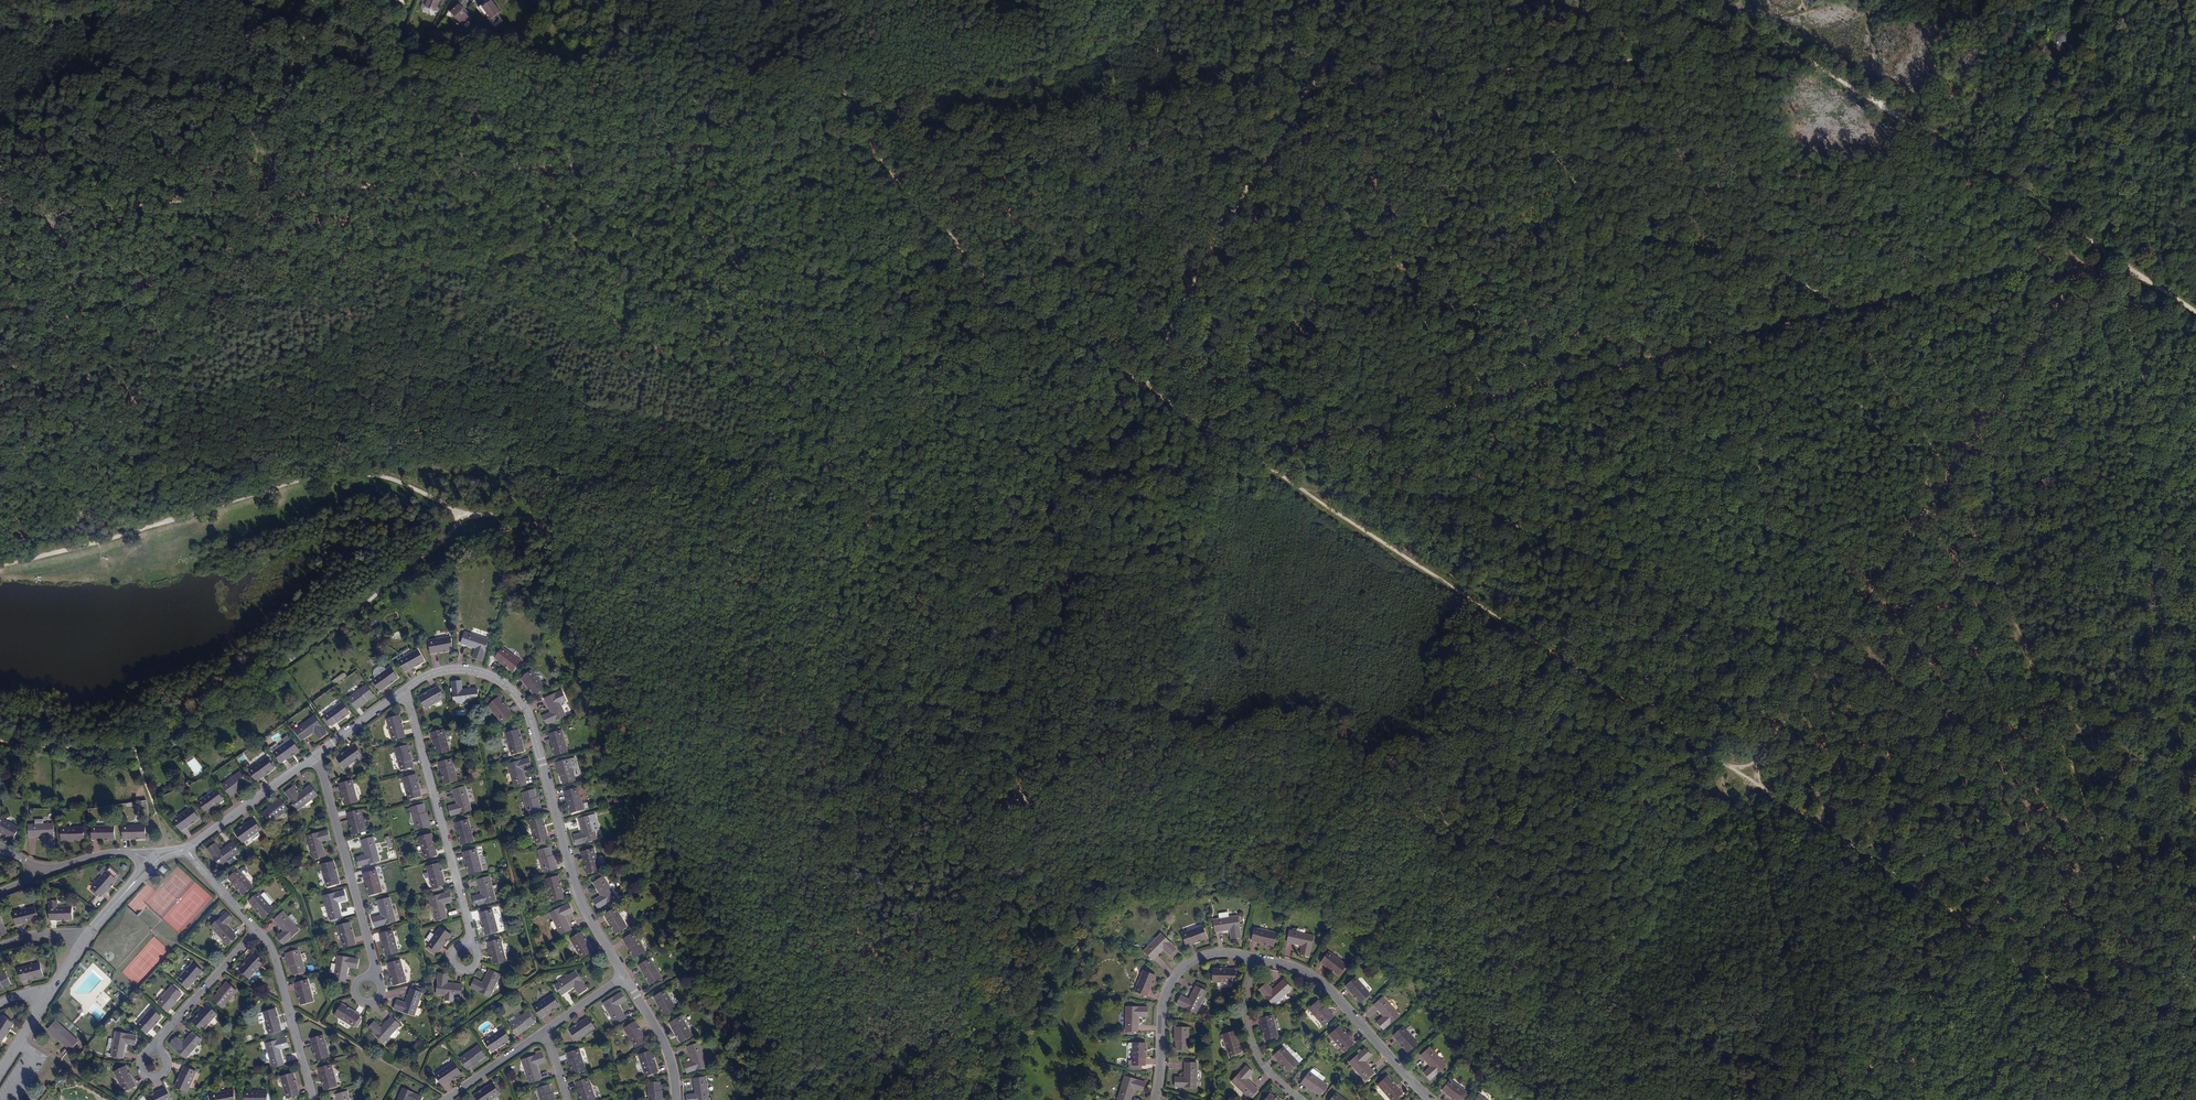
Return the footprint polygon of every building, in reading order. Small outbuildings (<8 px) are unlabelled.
[(428,1),(426,7),(430,8),(435,11),(439,0),(429,0),(428,1)] [(479,7),(484,14),(487,11),(488,13),(492,17),(500,11),(491,0),(486,4),(485,2),(479,7)] [(463,9),(459,5),(451,12),(455,16),(462,24),(469,18),(462,10),(463,9)] [(2061,45),(2064,44),(2066,42),(2067,39),(2067,36),(2065,34),(2063,32),(2060,32),(2057,33),(2055,35),(2054,38),(2055,40),(2056,43),(2058,44),(2061,45)] [(2048,57),(2051,57),(2054,56),(2056,54),(2057,51),(2056,48),(2054,45),(2052,44),(2048,44),(2046,45),(2044,47),(2043,50),(2043,53),(2045,56),(2048,57)] [(552,545),(547,539),(543,543),(547,548),(552,545)] [(465,632),(461,644),(475,649),(472,657),(481,660),(488,640),(465,632)] [(428,641),(430,653),(452,649),(450,637),(428,641)] [(502,648),(495,658),(513,671),(520,661),(502,648)] [(418,650),(399,661),(404,671),(424,661),(418,650)] [(372,681),(379,691),(397,678),(390,668),(372,681)] [(521,679),(535,695),(544,687),(530,671),(521,679)] [(338,682),(347,677),(344,673),(335,678),(338,682)] [(452,689),(452,693),(454,703),(478,700),(476,688),(462,689),(461,681),(451,683),(452,689)] [(348,699),(354,707),(364,700),(365,702),(373,696),(366,686),(348,699)] [(438,687),(419,698),(425,708),(444,697),(438,687)] [(544,699),(550,712),(543,716),(547,725),(566,716),(555,694),(544,699)] [(488,706),(502,723),(512,715),(497,698),(488,706)] [(364,700),(354,707),(356,710),(366,702),(365,702),(364,700)] [(325,718),(330,725),(331,726),(349,713),(342,703),(324,717),(325,718)] [(314,716),(294,730),(302,740),(314,732),(319,738),(326,733),(314,716)] [(387,719),(392,741),(405,737),(399,716),(387,719)] [(431,733),(437,754),(448,751),(443,730),(441,730),(441,729),(433,731),(433,732),(431,733)] [(505,733),(511,755),(523,752),(517,730),(505,733)] [(549,734),(554,755),(566,752),(561,731),(549,734)] [(291,740),(274,753),(281,763),(298,750),(291,740)] [(354,746),(336,759),(344,769),(362,755),(354,746)] [(394,749),(400,770),(413,767),(407,746),(394,749)] [(267,758),(249,771),(256,781),(274,768),(267,758)] [(508,764),(514,788),(526,784),(522,770),(531,768),(528,758),(508,764)] [(439,763),(445,784),(456,780),(451,759),(439,763)] [(569,760),(558,763),(561,774),(560,775),(562,784),(575,781),(569,760)] [(223,785),(229,794),(239,787),(240,788),(248,782),(240,772),(223,785)] [(402,778),(408,799),(421,796),(415,775),(402,778)] [(339,784),(345,805),(357,801),(351,781),(339,784)] [(285,793),(298,810),(317,796),(310,786),(298,794),(293,787),(285,793)] [(239,787),(229,794),(230,796),(240,789),(240,788),(239,787)] [(453,790),(456,804),(448,806),(451,815),(471,810),(465,787),(453,790)] [(565,791),(570,813),(582,810),(577,789),(565,791)] [(216,790),(198,803),(205,813),(223,800),(216,790)] [(528,815),(538,812),(535,800),(536,799),(534,790),(522,793),(528,815)] [(270,806),(271,807),(272,808),(281,801),(280,799),(270,806)] [(272,808),(271,807),(262,813),(270,823),(288,809),(281,801),(272,808)] [(416,829),(427,826),(424,814),(425,814),(423,804),(411,808),(416,829)] [(191,808),(173,821),(181,831),(198,818),(191,808)] [(348,813),(353,834),(365,830),(359,810),(348,813)] [(578,819),(582,833),(574,835),(576,845),(597,840),(591,816),(578,819)] [(13,839),(18,829),(0,818),(0,832),(13,839)] [(546,843),(546,840),(548,840),(542,819),(530,822),(535,843),(537,843),(538,845),(546,843)] [(250,837),(257,832),(260,830),(253,820),(235,833),(243,843),(250,837)] [(456,823),(461,844),(473,841),(467,820),(456,823)] [(28,825),(29,837),(44,837),(44,845),(54,845),(53,823),(28,825)] [(92,827),(93,839),(114,838),(114,826),(92,827)] [(123,826),(123,838),(145,838),(145,826),(123,826)] [(61,828),(62,840),(84,839),(84,827),(61,828)] [(306,836),(313,859),(325,856),(321,842),(330,840),(327,831),(306,836)] [(260,835),(257,832),(250,837),(253,840),(254,841),(260,836),(260,835)] [(419,837),(424,859),(437,855),(431,834),(419,837)] [(361,841),(364,855),(356,857),(359,867),(379,861),(373,837),(361,841)] [(208,849),(220,866),(227,861),(230,865),(237,860),(234,856),(240,852),(232,842),(220,850),(215,844),(208,849)] [(543,872),(554,869),(551,857),(552,857),(550,848),(545,849),(545,848),(542,848),(542,850),(538,851),(543,872)] [(581,852),(587,873),(599,870),(593,849),(581,852)] [(463,853),(469,874),(481,871),(475,850),(463,853)] [(1723,873),(1739,875),(1741,858),(1726,856),(1723,873)] [(321,866),(327,887),(339,884),(333,863),(321,866)] [(427,867),(432,888),(444,884),(439,864),(427,867)] [(97,896),(99,894),(101,896),(116,880),(116,879),(119,875),(110,867),(92,888),(93,889),(91,891),(97,896)] [(228,879),(243,895),(252,887),(242,876),(245,873),(246,872),(246,871),(246,870),(245,868),(244,868),(242,868),(241,869),(238,872),(237,870),(228,879)] [(364,874),(370,895),(382,892),(376,871),(364,874)] [(477,880),(481,894),(473,897),(475,906),(495,900),(489,877),(477,880)] [(546,880),(551,901),(563,897),(558,877),(546,880)] [(593,883),(601,896),(593,901),(599,909),(617,898),(603,877),(593,883)] [(273,910),(269,906),(273,902),(264,892),(260,896),(258,893),(249,902),(263,918),(273,910)] [(323,897),(329,920),(331,920),(331,922),(340,920),(339,918),(342,917),(338,903),(346,901),(344,892),(323,897)] [(428,898),(435,921),(447,917),(443,904),(452,901),(449,892),(428,898)] [(377,902),(381,916),(373,918),(375,927),(396,921),(389,898),(377,902)] [(49,902),(49,908),(50,920),(72,919),(71,907),(57,908),(57,902),(49,902)] [(549,913),(560,935),(571,929),(565,916),(573,912),(568,904),(549,913)] [(13,913),(16,925),(37,920),(34,908),(13,913)] [(605,914),(616,933),(626,927),(615,908),(605,914)] [(480,913),(486,934),(497,931),(492,910),(480,913)] [(211,926),(227,944),(236,936),(227,925),(233,919),(227,912),(211,926)] [(273,921),(283,931),(277,937),(283,944),(299,930),(283,913),(273,921)] [(1219,919),(1213,920),(1215,932),(1230,930),(1231,939),(1240,937),(1238,922),(1240,922),(1239,916),(1237,917),(1237,916),(1228,917),(1227,913),(1218,914),(1219,919)] [(337,926),(343,947),(355,944),(349,922),(337,926)] [(1207,938),(1202,926),(1181,933),(1186,946),(1207,938)] [(440,928),(434,936),(429,943),(427,946),(429,947),(427,949),(433,954),(435,952),(437,953),(450,935),(440,928)] [(1276,933),(1254,928),(1251,941),(1273,946),(1276,933)] [(1313,936),(1289,930),(1287,942),(1302,945),(1300,955),(1309,957),(1312,941),(1314,942),(1315,937),(1313,936)] [(380,934),(386,955),(398,952),(392,931),(380,934)] [(429,943),(434,936),(430,933),(425,940),(429,943)] [(570,939),(581,958),(592,951),(581,933),(570,939)] [(623,939),(635,958),(645,952),(634,933),(623,939)] [(1176,949),(1161,934),(1143,951),(1152,960),(1163,949),(1169,956),(1176,949)] [(488,943),(493,964),(505,961),(500,939),(488,943)] [(298,950),(288,953),(291,965),(290,966),(292,975),(294,975),(295,974),(296,977),(303,974),(302,972),(304,972),(298,950)] [(1346,965),(1328,952),(1320,962),(1338,975),(1346,965)] [(254,954),(240,970),(249,978),(263,962),(254,954)] [(334,973),(333,979),(335,980),(334,981),(343,983),(343,981),(346,982),(348,968),(357,969),(359,959),(337,955),(335,964),(331,963),(330,972),(334,973)] [(639,966),(650,984),(661,978),(649,959),(639,966)] [(388,964),(394,985),(406,982),(401,961),(388,964)] [(18,969),(22,981),(43,975),(40,964),(18,969)] [(192,964),(178,980),(187,988),(201,972),(192,964)] [(1235,983),(1235,970),(1212,969),(1212,982),(1235,983)] [(488,970),(482,983),(474,979),(470,988),(489,997),(500,975),(488,970)] [(1155,976),(1143,971),(1135,991),(1146,996),(1155,976)] [(575,972),(555,985),(562,996),(574,988),(579,994),(586,989),(575,972)] [(0,987),(1,988),(10,984),(5,973),(0,975),(0,987)] [(461,991),(461,987),(461,985),(447,983),(448,974),(438,974),(436,995),(445,995),(444,1000),(453,1001),(454,996),(460,997),(461,996),(462,996),(463,991),(462,991),(461,991)] [(1370,994),(1355,978),(1345,986),(1360,1003),(1370,994)] [(1291,989),(1283,980),(1272,990),(1266,983),(1259,990),(1273,1006),(1291,989)] [(295,984),(301,1005),(313,1002),(307,981),(295,984)] [(220,993),(228,984),(227,983),(219,992),(220,993)] [(236,992),(228,984),(220,993),(219,992),(213,999),(222,1008),(236,992)] [(157,1003),(165,1010),(173,1001),(174,1002),(181,995),(176,990),(177,989),(173,985),(172,986),(157,1003)] [(1196,1014),(1207,991),(1204,990),(1204,989),(1199,986),(1198,987),(1195,986),(1189,1000),(1180,996),(1176,1004),(1196,1014)] [(410,989),(405,1003),(397,1001),(394,1010),(415,1016),(422,993),(417,992),(418,990),(413,988),(413,990),(410,989)] [(654,997),(665,1016),(676,1010),(665,991),(654,997)] [(603,1004),(615,1024),(626,1018),(618,1006),(626,1001),(621,993),(603,1004)] [(552,995),(534,1008),(541,1018),(559,1006),(552,995)] [(1399,1015),(1382,997),(1373,1005),(1384,1016),(1377,1023),(1383,1030),(1399,1015)] [(173,1001),(165,1010),(166,1012),(175,1003),(174,1002),(173,1001)] [(1323,1009),(1324,1008),(1318,1001),(1315,1003),(1314,1002),(1309,1006),(1310,1007),(1308,1009),(1323,1025),(1331,1018),(1323,1009)] [(335,1015),(354,1027),(355,1025),(356,1026),(360,1019),(359,1018),(360,1016),(341,1005),(335,1015)] [(208,1006),(193,1022),(202,1030),(217,1014),(208,1006)] [(1134,1034),(1134,1031),(1138,1031),(1138,1017),(1147,1017),(1147,1007),(1126,1007),(1126,1031),(1127,1031),(1127,1034),(1134,1034)] [(1333,1017),(1324,1008),(1323,1009),(1331,1018),(1333,1017)] [(151,1009),(137,1025),(146,1034),(160,1017),(151,1009)] [(263,1012),(269,1033),(281,1030),(275,1009),(263,1012)] [(262,1023),(265,1033),(267,1033),(262,1012),(257,1013),(259,1024),(262,1023)] [(509,1025),(516,1034),(526,1027),(526,1028),(534,1022),(534,1021),(535,1020),(530,1012),(528,1014),(527,1013),(509,1025)] [(87,1018),(92,1022),(95,1019),(90,1014),(87,1018)] [(1278,1037),(1272,1015),(1269,1016),(1269,1014),(1264,1016),(1264,1018),(1260,1019),(1265,1040),(1278,1037)] [(0,1020),(0,1042),(1,1042),(13,1024),(2,1017),(0,1020)] [(391,1017),(381,1027),(374,1022),(368,1029),(383,1043),(400,1025),(398,1024),(399,1023),(394,1018),(393,1019),(391,1017)] [(670,1023),(681,1042),(691,1036),(680,1017),(670,1023)] [(587,1018),(569,1030),(576,1040),(594,1028),(587,1018)] [(48,1030),(70,1049),(77,1041),(56,1022),(48,1030)] [(624,1028),(635,1047),(645,1041),(634,1022),(624,1028)] [(526,1027),(516,1034),(517,1035),(527,1029),(526,1028),(526,1027)] [(1353,1043),(1339,1027),(1329,1035),(1344,1052),(1353,1043)] [(1417,1043),(1402,1027),(1393,1035),(1408,1052),(1417,1043)] [(1177,1040),(1175,1040),(1175,1050),(1188,1050),(1188,1028),(1178,1028),(1177,1040)] [(148,1032),(152,1037),(156,1034),(152,1029),(148,1032)] [(484,1041),(492,1052),(510,1039),(503,1029),(484,1041)] [(1242,1052),(1235,1031),(1222,1035),(1229,1056),(1231,1056),(1231,1058),(1238,1056),(1237,1054),(1242,1052)] [(115,1032),(111,1056),(123,1058),(126,1044),(134,1045),(136,1036),(115,1032)] [(170,1044),(186,1058),(202,1040),(192,1032),(183,1043),(176,1037),(170,1044)] [(311,1039),(317,1060),(329,1057),(323,1036),(311,1039)] [(275,1066),(281,1064),(284,1064),(280,1049),(288,1047),(286,1038),(265,1043),(267,1051),(262,1053),(264,1062),(269,1060),(271,1067),(275,1066)] [(1284,1042),(1282,1045),(1283,1047),(1291,1055),(1294,1053),(1284,1042)] [(687,1047),(691,1061),(683,1064),(687,1073),(707,1066),(698,1043),(687,1047)] [(1132,1043),(1132,1049),(1132,1061),(1129,1061),(1129,1065),(1132,1065),(1132,1070),(1141,1070),(1141,1065),(1145,1065),(1145,1043),(1132,1043)] [(1283,1047),(1282,1045),(1272,1054),(1274,1055),(1289,1072),(1298,1063),(1301,1061),(1302,1061),(1303,1060),(1303,1059),(1302,1058),(1301,1059),(1296,1053),(1294,1053),(1291,1055),(1283,1047)] [(460,1058),(466,1068),(476,1061),(477,1062),(485,1056),(478,1046),(460,1058)] [(1446,1066),(1430,1047),(1421,1055),(1431,1067),(1424,1073),(1430,1080),(1446,1066)] [(1371,1055),(1365,1048),(1349,1063),(1365,1081),(1374,1073),(1364,1061),(1371,1055)] [(567,1053),(573,1074),(585,1070),(578,1049),(567,1053)] [(639,1055),(646,1076),(657,1072),(651,1051),(639,1055)] [(521,1060),(529,1083),(541,1079),(537,1065),(545,1062),(542,1053),(521,1060)] [(476,1061),(466,1068),(467,1069),(477,1062),(476,1061)] [(436,1076),(442,1086),(461,1073),(454,1063),(436,1076)] [(1196,1087),(1197,1063),(1185,1063),(1184,1078),(1175,1078),(1175,1087),(1196,1087)] [(319,1068),(325,1089),(337,1086),(331,1065),(319,1068)] [(114,1072),(124,1092),(135,1086),(125,1066),(114,1072)] [(1253,1072),(1246,1066),(1232,1082),(1250,1098),(1258,1089),(1247,1080),(1253,1072)] [(185,1067),(175,1087),(186,1092),(196,1072),(185,1067)] [(1312,1070),(1310,1072),(1317,1078),(1320,1074),(1313,1069),(1312,1070)] [(1313,1088),(1312,1090),(1320,1096),(1327,1086),(1317,1078),(1310,1072),(1303,1081),(1313,1088)] [(281,1077),(286,1098),(298,1094),(293,1074),(281,1077)] [(1125,1076),(1118,1099),(1130,1099),(1133,1089),(1142,1091),(1145,1083),(1125,1076)] [(1387,1077),(1378,1086),(1390,1099),(1395,1099),(1402,1094),(1387,1077)] [(582,1099),(594,1099),(595,1099),(588,1079),(586,1079),(586,1078),(578,1080),(579,1082),(576,1083),(582,1099)] [(695,1094),(686,1095),(687,1099),(708,1099),(705,1078),(693,1079),(695,1094)] [(1450,1080),(1442,1090),(1454,1099),(1462,1099),(1467,1094),(1450,1080)] [(1302,1082),(1312,1090),(1313,1088),(1303,1081),(1302,1082)] [(661,1093),(661,1082),(648,1083),(649,1099),(659,1099),(659,1093),(661,1093)] [(474,1097),(476,1099),(491,1099),(499,1094),(492,1084),(474,1097)] [(550,1095),(552,1094),(549,1085),(537,1089),(541,1099),(552,1099),(550,1095)] [(397,1099),(421,1099),(422,1097),(407,1091),(408,1089),(404,1087),(403,1089),(402,1088),(397,1099)] [(146,1098),(147,1099),(170,1099),(171,1099),(165,1088),(146,1098)] [(212,1099),(235,1099),(233,1091),(211,1095),(212,1099)] [(348,1091),(342,1093),(341,1092),(337,1093),(338,1094),(335,1095),(337,1099),(350,1099),(348,1091)] [(245,1099),(267,1099),(266,1092),(245,1092),(245,1099)]
